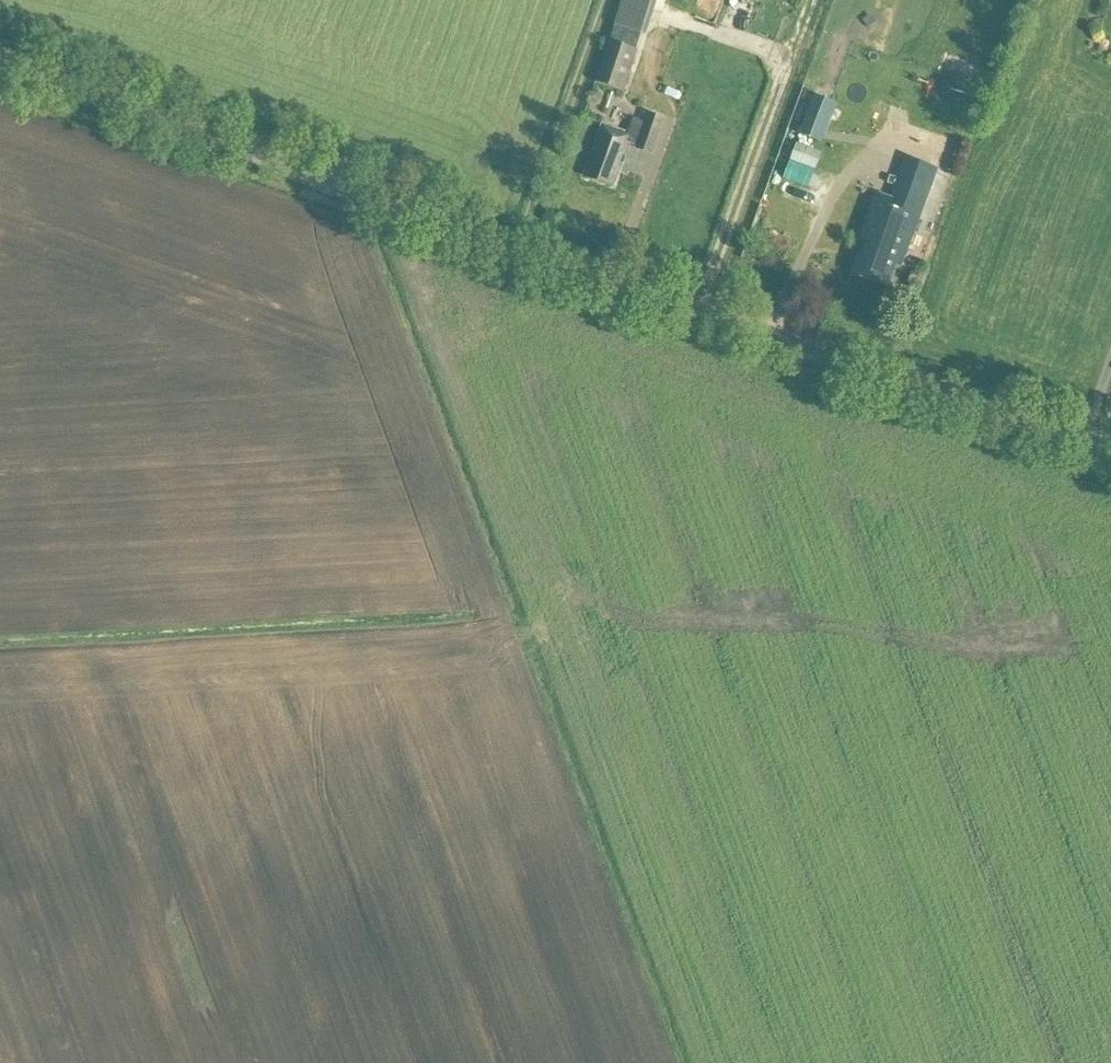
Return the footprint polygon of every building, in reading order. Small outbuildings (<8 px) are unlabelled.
[(654,0),(623,0),(597,80),(625,90),(654,0)] [(808,133),(825,140),(840,102),(818,93),(807,123),(803,131),(808,133)] [(653,151),(666,117),(651,111),(648,121),(635,117),(630,131),(604,121),(584,173),(615,184),(631,141),(639,144),(638,146),(653,151)] [(854,275),(889,289),(899,262),(904,264),(936,171),(909,159),(893,200),(876,194),(861,239),(858,248),(863,250),(854,275)]
